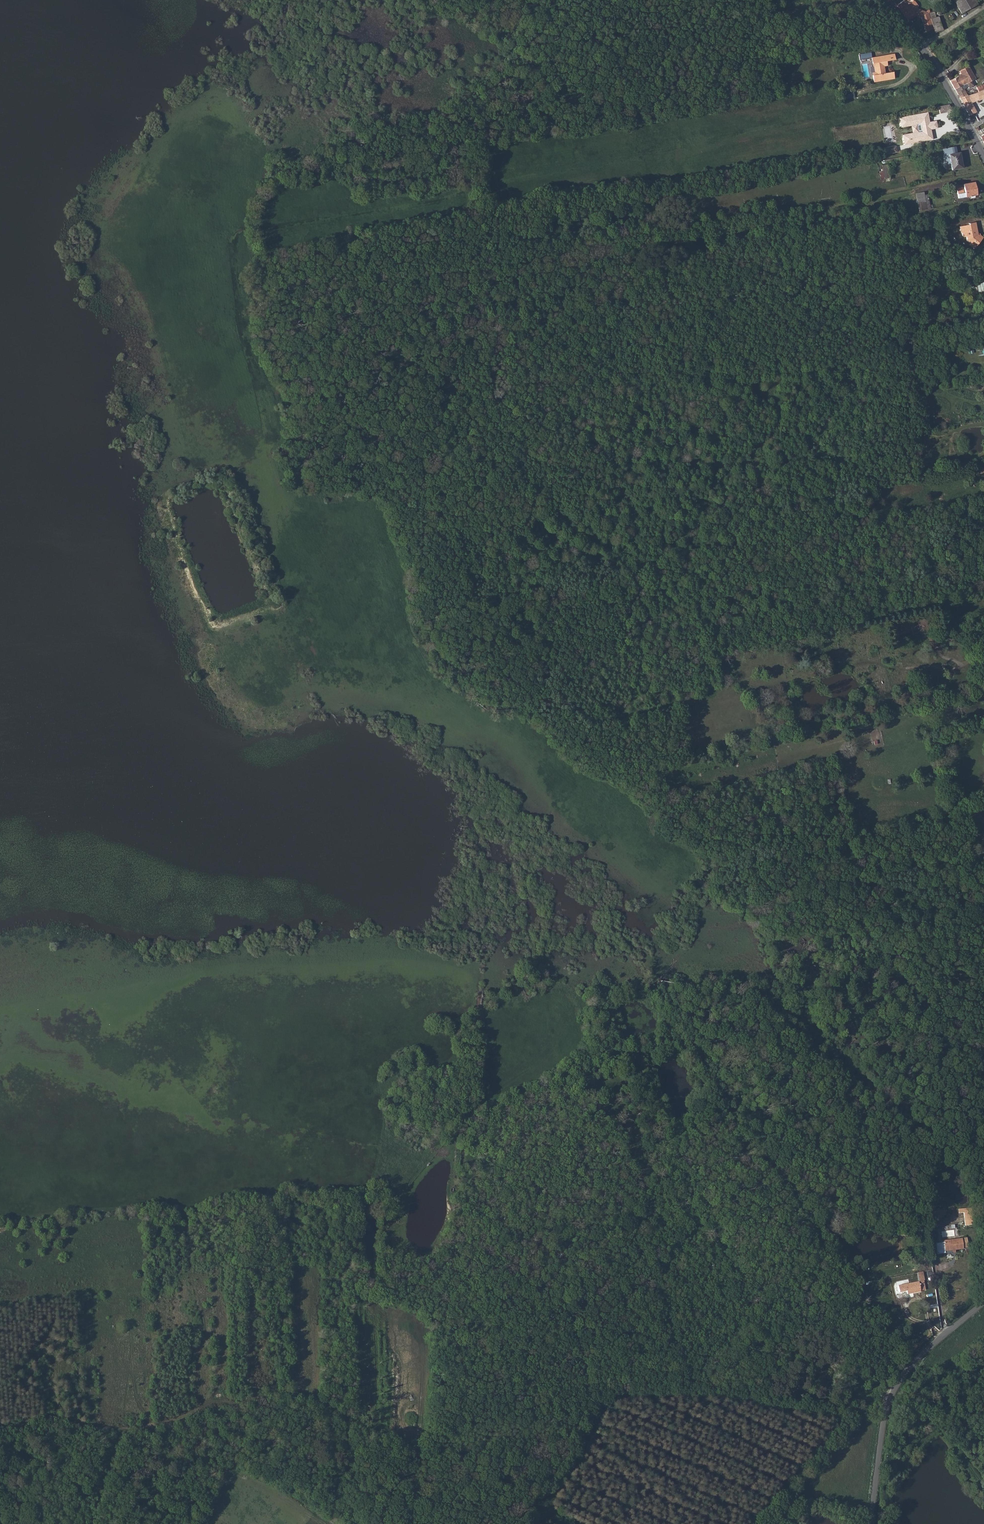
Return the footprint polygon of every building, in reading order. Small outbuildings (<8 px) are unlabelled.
[(904,12),(913,5),(912,4),(914,2),(914,0),(913,0),(905,0),(904,0),(896,0),(895,1),(898,5),(904,12)] [(962,14),(979,4),(977,0),(954,0),(962,14)] [(913,5),(904,12),(911,22),(917,16),(922,19),(921,17),(928,14),(927,12),(926,12),(918,9),(917,10),(913,5)] [(929,14),(934,30),(935,33),(943,30),(939,17),(935,18),(933,12),(929,14)] [(922,19),(925,29),(927,33),(934,30),(929,14),(928,14),(921,17),(922,19)] [(870,77),(871,84),(890,80),(889,73),(882,75),(880,68),(883,67),(883,63),(891,62),(889,55),(868,60),(869,66),(872,65),(874,76),(870,77)] [(954,85),(961,100),(968,96),(965,89),(969,87),(970,89),(975,86),(972,82),(977,80),(970,67),(961,72),(963,75),(952,82),(954,85)] [(961,100),(964,104),(970,117),(978,113),(973,104),(980,101),(980,102),(983,101),(983,93),(976,95),(969,97),(968,96),(961,100)] [(950,109),(946,102),(935,104),(937,112),(950,109)] [(901,142),(930,136),(928,129),(927,129),(927,127),(926,121),(926,119),(926,118),(925,110),(896,116),(899,126),(908,124),(914,123),(915,130),(910,131),(900,133),(901,142)] [(879,154),(894,151),(893,145),(885,146),(885,148),(879,150),(879,154)] [(940,147),(941,154),(952,152),(951,145),(940,147)] [(876,155),(879,154),(879,150),(885,148),(885,146),(875,148),(876,155)] [(948,169),(959,168),(955,151),(952,152),(941,154),(941,160),(941,163),(944,164),(947,163),(948,169)] [(885,177),(882,164),(876,165),(880,178),(885,177)] [(975,196),(972,183),(961,185),(962,188),(963,193),(956,195),(957,199),(975,196)] [(925,212),(928,212),(926,202),(923,202),(922,197),(915,198),(917,207),(924,206),(925,212)] [(969,232),(976,231),(975,223),(968,224),(968,226),(969,232)] [(958,228),(959,235),(961,234),(961,238),(966,238),(967,242),(971,244),(969,247),(975,250),(982,238),(979,235),(978,236),(977,236),(976,231),(969,232),(968,226),(958,228)] [(975,284),(977,293),(983,292),(983,283),(975,284)] [(952,1209),(956,1208),(963,1205),(962,1200),(950,1204),(952,1209)] [(963,1205),(956,1208),(960,1219),(970,1216),(968,1209),(966,1210),(963,1205)] [(945,1215),(944,1210),(939,1211),(939,1209),(932,1210),(932,1213),(931,1214),(932,1218),(937,1217),(938,1219),(943,1218),(943,1215),(945,1215)] [(963,1247),(968,1246),(967,1237),(944,1241),(944,1243),(935,1244),(937,1254),(945,1254),(945,1251),(963,1249),(963,1247)] [(927,1295),(925,1285),(900,1290),(901,1297),(908,1296),(909,1300),(922,1297),(922,1296),(927,1295)]
